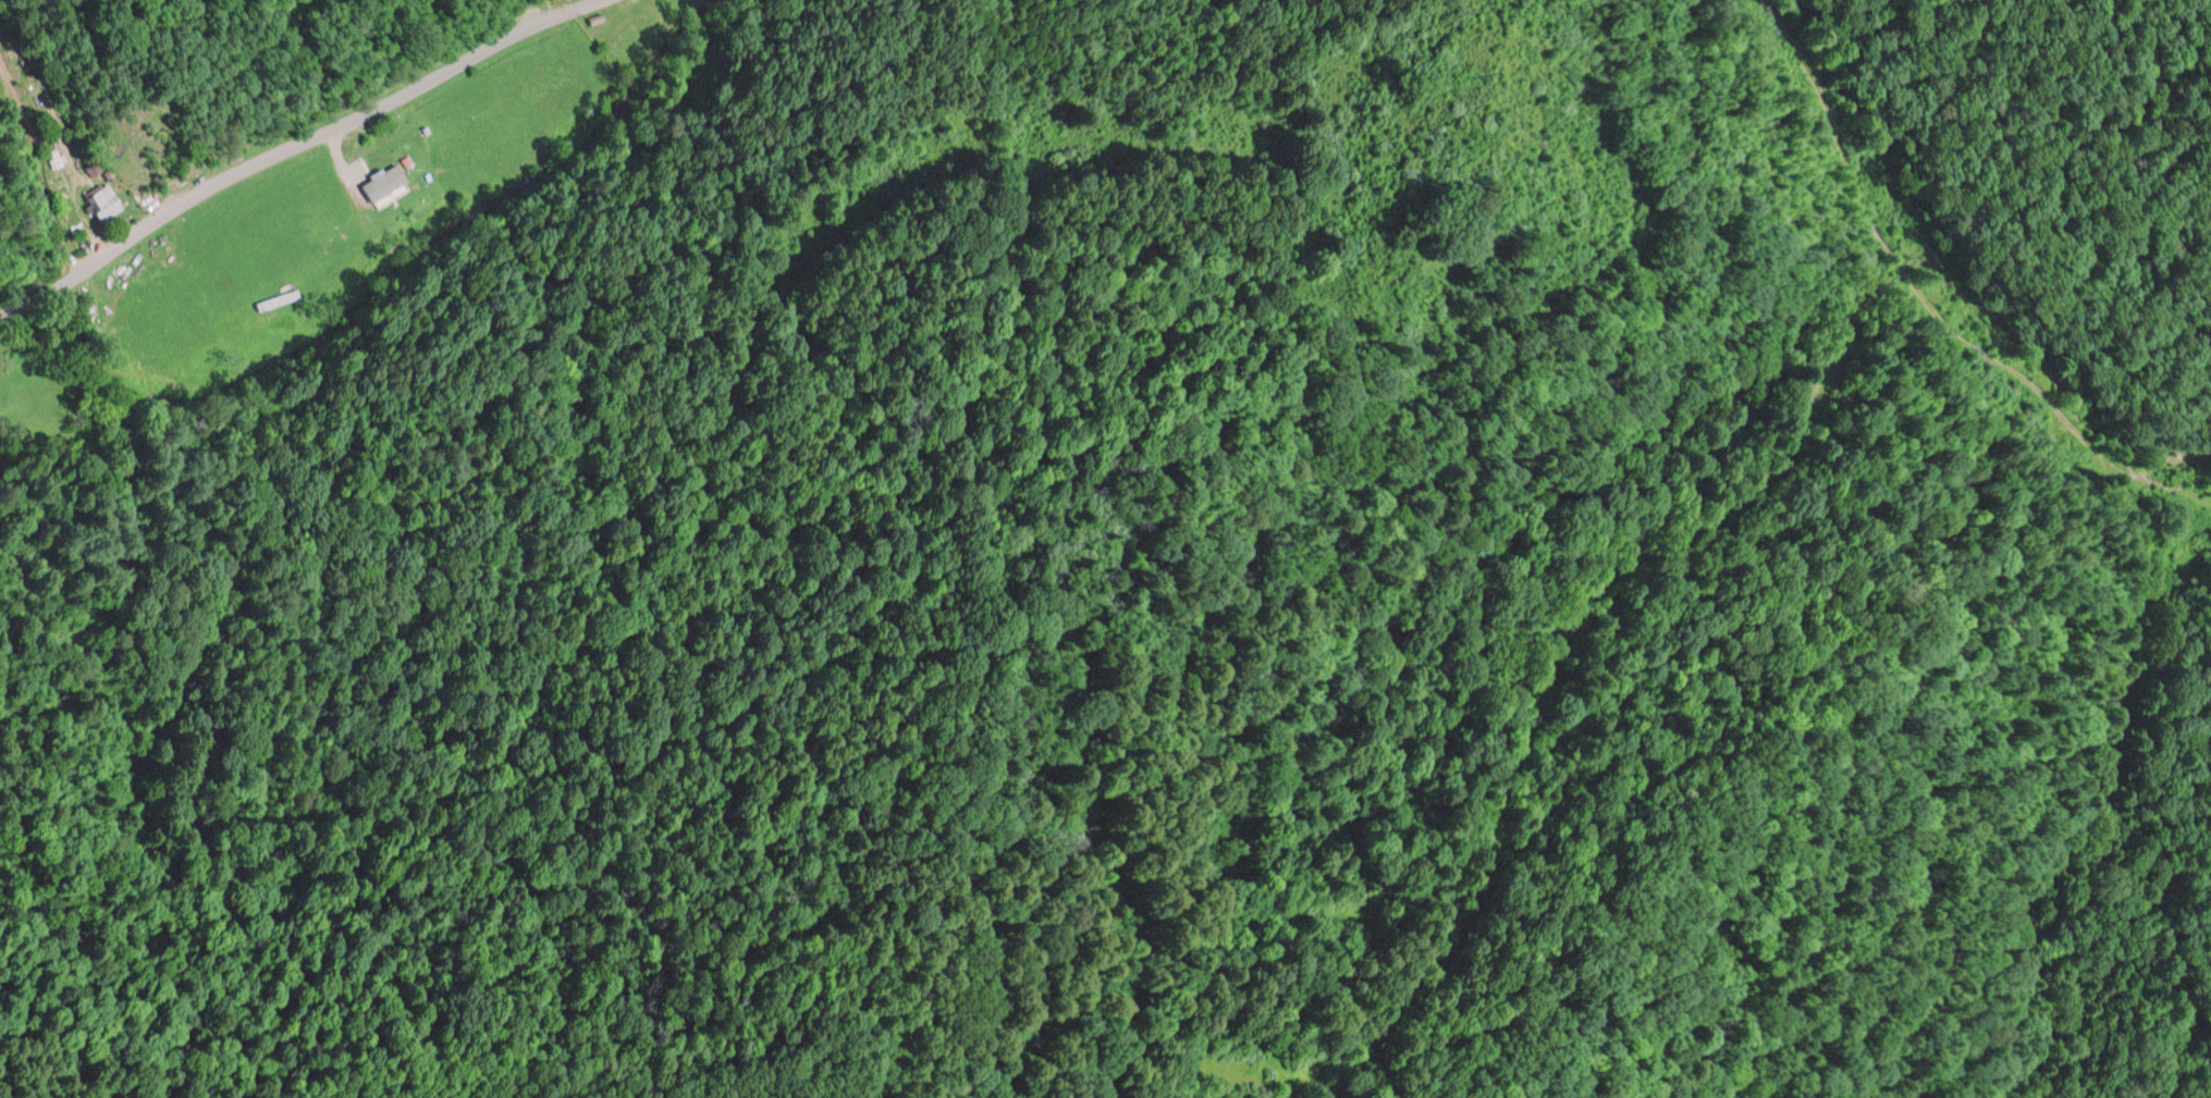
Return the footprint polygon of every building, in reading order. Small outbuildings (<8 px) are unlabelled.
[(123,202),(103,182),(85,201),(106,221),(123,202)]
